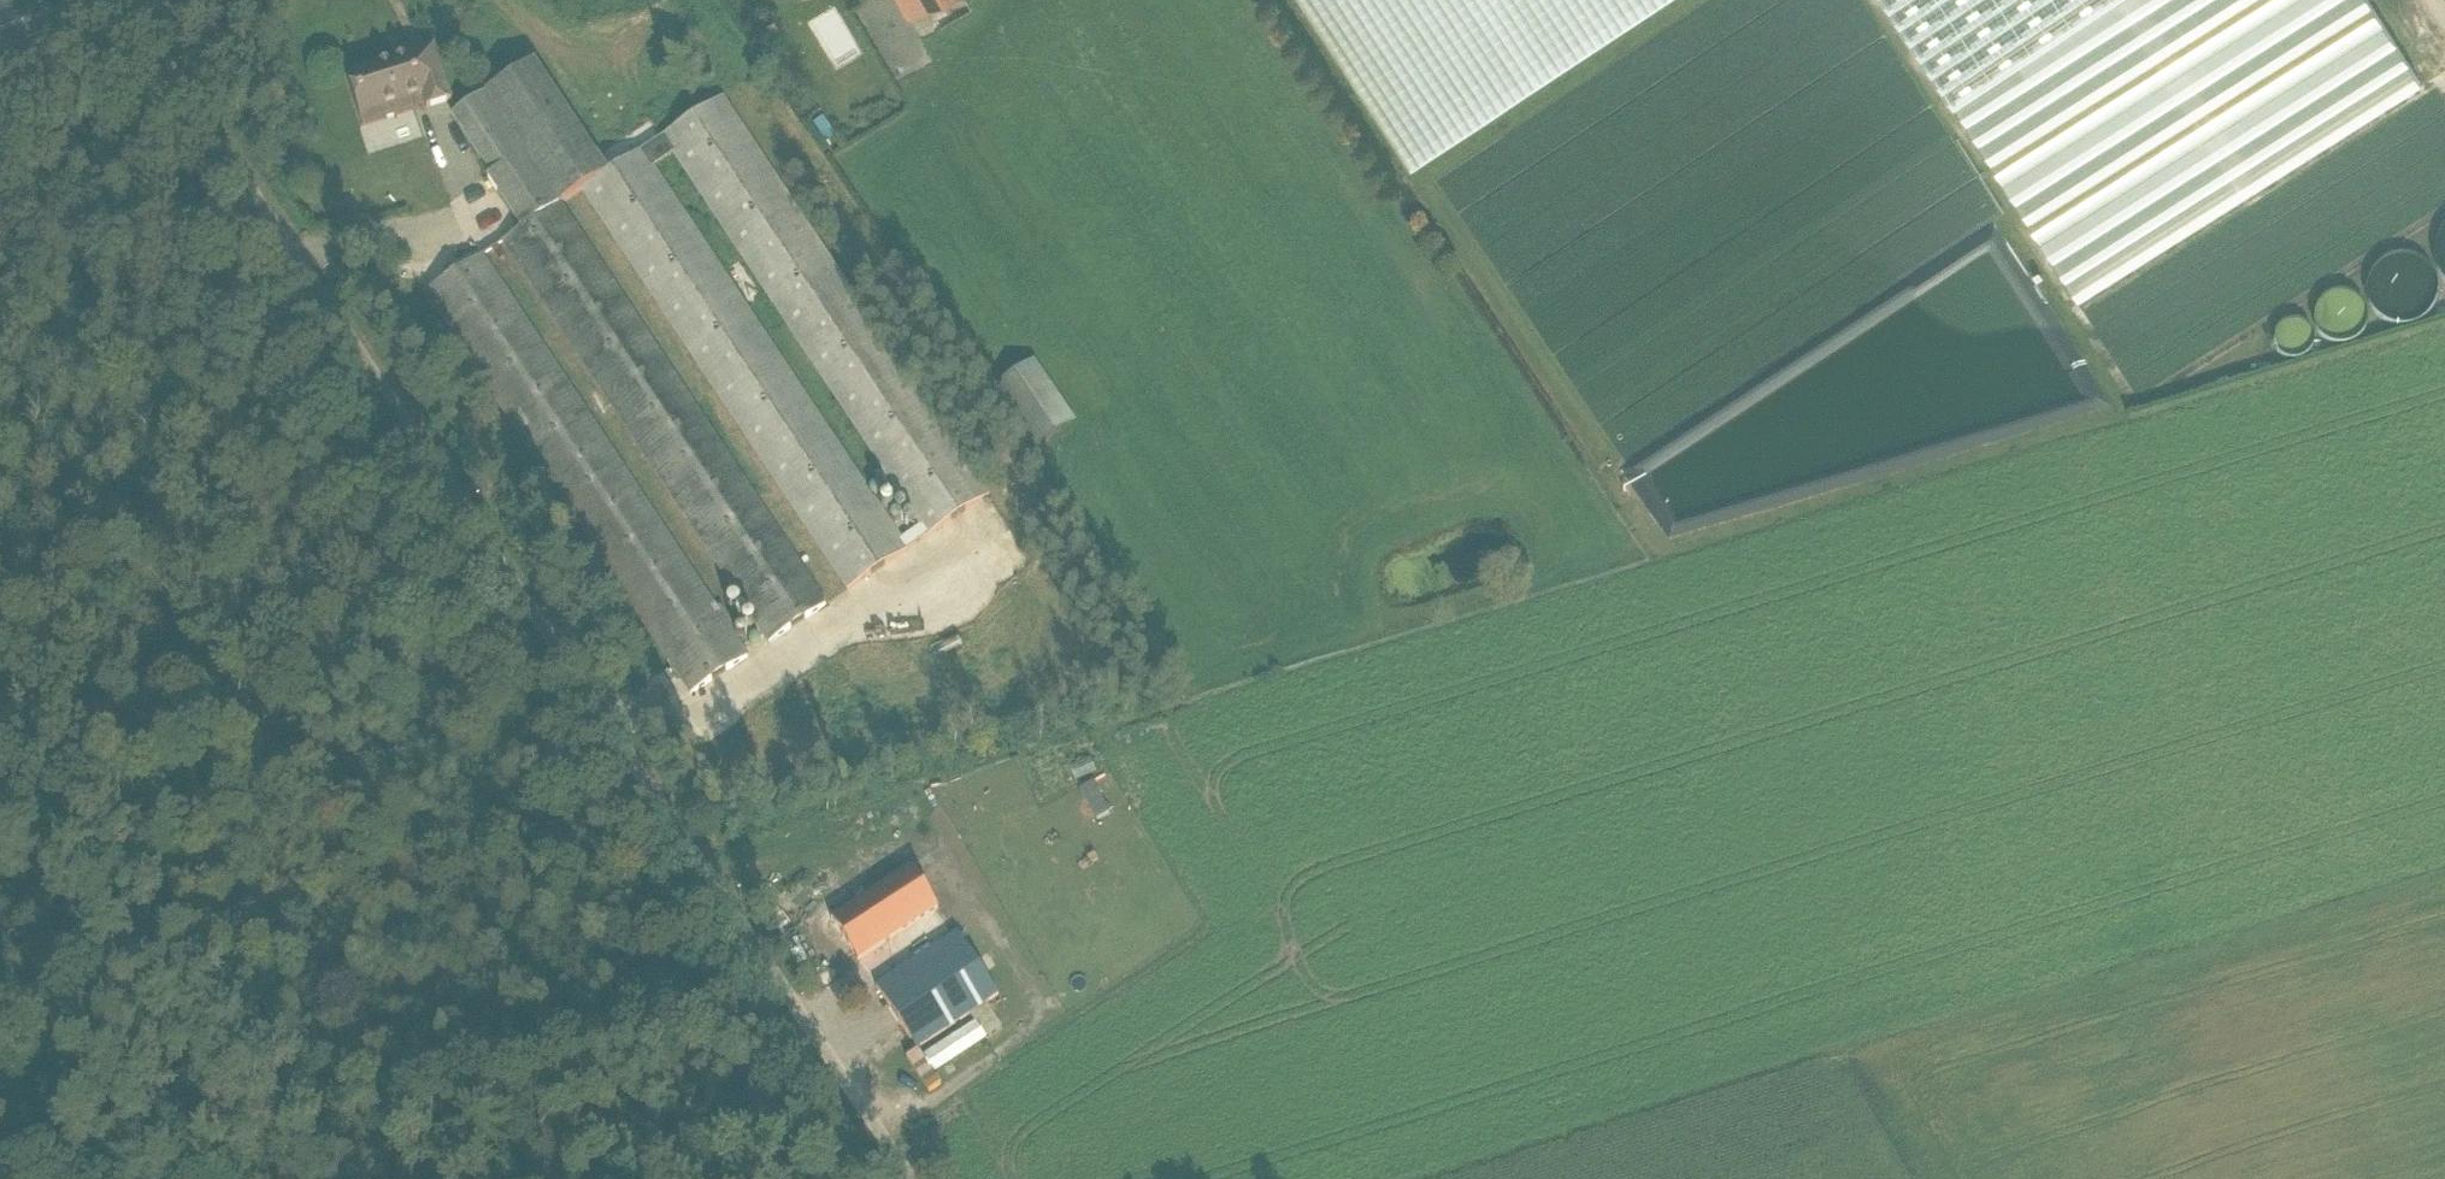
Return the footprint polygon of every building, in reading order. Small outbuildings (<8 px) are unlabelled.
[(941,0),(900,0),(911,19),(941,0)] [(2077,301),(2422,83),(2368,0),(1883,0),(2077,301)] [(363,128),(450,102),(436,49),(346,75),(363,128)] [(249,61),(241,66),(250,81),(258,76),(249,61)] [(690,696),(747,659),(489,269),(510,255),(597,389),(588,394),(603,416),(612,409),(765,642),(823,602),(559,207),(579,193),(840,590),(990,497),(723,96),(605,172),(536,61),(453,116),(523,228),(425,294),(690,696)] [(407,170),(413,190),(424,186),(418,167),(407,170)] [(1033,450),(1072,422),(1036,364),(994,389),(1033,450)] [(858,962),(936,911),(913,872),(833,922),(858,962)] [(918,1052),(1000,999),(958,934),(876,987),(918,1052)]
